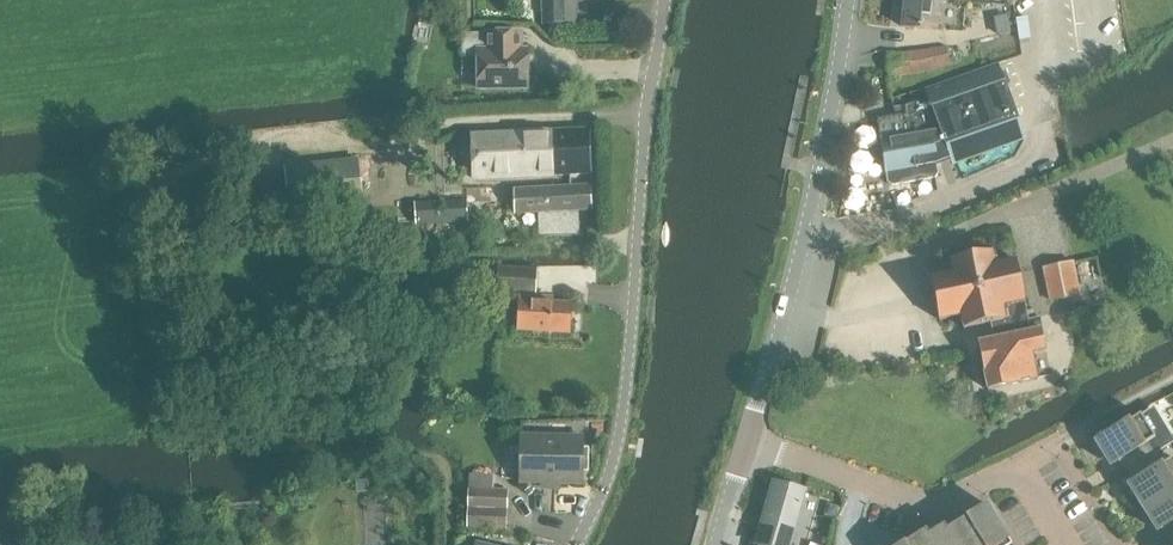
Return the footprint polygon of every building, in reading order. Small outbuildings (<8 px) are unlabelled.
[(544,21),(575,21),(574,0),(544,0),(544,21)] [(902,26),(936,30),(939,0),(904,0),(902,26)] [(890,76),(948,68),(945,46),(887,54),(890,76)] [(477,90),(528,90),(528,48),(477,48),(477,90)] [(934,160),(1021,130),(998,65),(927,90),(929,97),(906,105),(907,114),(878,119),(881,139),(879,140),(885,181),(891,184),(933,178),(936,172),(934,160)] [(561,174),(561,182),(571,182),(570,173),(590,173),(588,129),(472,133),(473,177),(561,174)] [(290,210),(362,202),(357,158),(285,166),(290,210)] [(581,237),(579,209),(591,208),(590,186),(571,187),(571,182),(561,182),(561,187),(515,188),(515,212),(541,211),(542,239),(581,237)] [(466,199),(414,203),(416,226),(467,222),(466,199)] [(991,325),(1040,317),(1038,309),(1027,311),(1016,259),(997,263),(995,252),(993,253),(992,251),(949,260),(951,272),(930,276),(939,320),(959,316),(962,328),(990,323),(991,325)] [(1042,269),(1049,303),(1080,297),(1073,263),(1042,269)] [(536,268),(498,267),(497,291),(516,292),(516,301),(520,301),(518,329),(569,332),(570,304),(551,302),(552,298),(535,297),(536,268)] [(1040,318),(1040,317),(991,326),(993,339),(978,342),(987,389),(1036,379),(1031,353),(1046,350),(1043,334),(1057,332),(1053,315),(1040,318)] [(1125,470),(1153,453),(1172,441),(1166,429),(1154,437),(1139,413),(1095,441),(1109,465),(1118,459),(1125,470)] [(521,437),(521,459),(520,481),(583,482),(583,460),(583,438),(521,437)] [(1172,488),(1172,457),(1159,465),(1153,453),(1125,470),(1132,481),(1128,484),(1142,507),(1172,488)] [(470,476),(470,488),(468,527),(506,528),(508,490),(495,489),(496,477),(470,476)] [(804,491),(774,482),(753,544),(786,544),(804,491)] [(1172,535),(1172,488),(1142,507),(1163,541),(1168,538),(1172,535)] [(799,526),(821,532),(831,498),(809,492),(799,526)] [(990,544),(997,544),(1007,538),(1012,544),(1013,544),(987,504),(971,514),(990,544)] [(969,544),(990,544),(971,514),(956,524),(969,544)] [(956,524),(940,534),(938,535),(944,544),(969,544),(956,524)] [(914,544),(944,544),(938,535),(940,534),(937,529),(928,535),(925,530),(911,540),(914,544)] [(35,533),(0,537),(0,544),(36,544),(35,533)]
